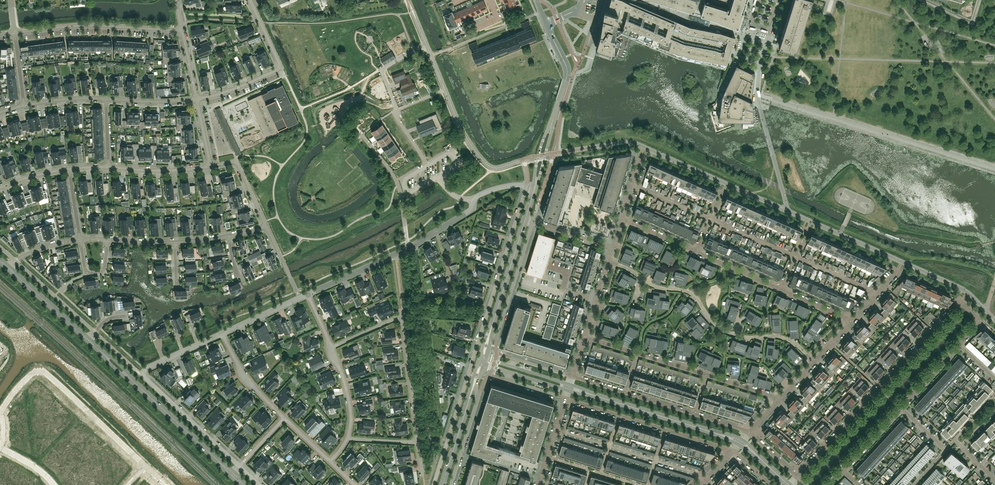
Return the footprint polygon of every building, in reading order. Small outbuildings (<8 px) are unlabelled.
[(242,4),(237,4),(236,0),(225,0),(225,4),(227,4),(227,10),(224,10),(241,11),(242,4)] [(483,0),(478,3),(482,12),(487,9),(483,0)] [(503,8),(504,10),(519,4),(519,3),(516,5),(514,0),(513,0),(505,4),(506,7),(503,8)] [(725,69),(727,63),(731,50),(747,0),(611,0),(608,9),(605,8),(602,21),(599,35),(595,48),(604,51),(605,51),(621,58),(630,42),(650,46),(679,58),(710,65),(725,69)] [(778,44),(795,50),(811,0),(792,0),(778,44)] [(478,3),(473,5),(477,14),(482,12),(478,3)] [(473,5),(467,7),(472,16),(477,14),(473,5)] [(467,7),(462,10),(466,19),(472,16),(467,7)] [(462,10),(457,12),(459,16),(461,21),(466,19),(462,10)] [(452,11),(444,15),(446,19),(445,19),(446,22),(459,16),(457,12),(453,14),(452,11)] [(459,16),(446,22),(447,25),(448,25),(450,29),(458,25),(457,23),(461,21),(459,16)] [(205,32),(204,27),(201,28),(200,25),(196,26),(196,27),(195,28),(194,28),(194,29),(193,29),(193,30),(192,30),(194,37),(201,35),(201,38),(200,39),(209,36),(208,31),(205,32)] [(244,27),(238,29),(240,34),(239,34),(241,41),(248,38),(247,35),(255,32),(254,29),(253,29),(252,26),(245,28),(244,27)] [(532,28),(472,52),(476,62),(507,49),(508,50),(520,45),(520,44),(535,38),(532,28)] [(208,52),(212,51),(210,47),(213,46),(210,40),(201,44),(202,47),(198,49),(198,50),(197,51),(199,54),(200,54),(200,55),(204,54),(204,55),(208,53),(208,52)] [(176,55),(176,49),(162,50),(163,56),(162,56),(163,60),(169,59),(169,56),(170,55),(170,56),(171,56),(171,55),(176,55)] [(255,54),(259,62),(262,61),(264,65),(265,64),(265,66),(269,64),(269,63),(270,62),(267,55),(268,55),(266,51),(265,51),(264,50),(255,54)] [(384,64),(396,58),(392,52),(381,58),(381,59),(383,57),(387,63),(384,64)] [(251,62),(255,60),(252,54),(248,56),(249,58),(244,61),(243,61),(244,62),(243,63),(245,67),(246,67),(249,72),(254,69),(255,70),(255,69),(251,62)] [(169,63),(169,59),(163,60),(163,63),(167,63),(168,69),(181,68),(181,62),(174,62),(173,62),(169,63)] [(241,71),(242,70),(239,61),(236,63),(236,64),(230,67),(233,73),(231,74),(233,78),(235,77),(235,78),(239,76),(240,76),(242,75),(241,74),(240,72),(241,71)] [(752,96),(755,73),(736,64),(723,92),(722,95),(718,120),(754,120),(753,107),(752,96)] [(228,77),(227,74),(224,67),(218,69),(219,71),(215,73),(216,73),(215,74),(216,77),(217,77),(219,83),(221,83),(221,84),(225,83),(225,82),(226,81),(225,78),(228,77)] [(182,74),(181,68),(168,69),(168,75),(166,75),(166,78),(173,78),(173,74),(174,74),(175,74),(176,74),(182,74)] [(403,95),(417,90),(417,89),(414,83),(413,83),(409,73),(406,74),(404,70),(392,75),(395,82),(400,80),(403,87),(400,88),(403,95)] [(203,84),(204,87),(205,87),(205,88),(209,87),(208,86),(210,86),(209,83),(213,82),(211,71),(206,72),(207,75),(201,76),(202,80),(201,80),(202,85),(203,84)] [(153,89),(152,86),(151,82),(154,82),(152,74),(149,74),(150,81),(144,82),(145,86),(143,86),(143,91),(146,91),(146,95),(147,95),(150,95),(150,94),(153,94),(152,89),(153,89)] [(118,89),(118,87),(123,86),(122,79),(119,80),(119,76),(114,76),(114,77),(115,77),(115,80),(111,81),(111,83),(110,83),(111,87),(112,87),(112,92),(114,92),(116,92),(119,92),(119,89),(118,89)] [(67,91),(67,92),(73,91),(73,88),(76,88),(75,77),(69,78),(69,82),(65,82),(66,88),(65,88),(65,92),(67,91)] [(81,79),(81,81),(80,81),(80,86),(81,86),(82,92),(84,91),(84,92),(89,92),(88,87),(90,87),(89,78),(87,79),(87,77),(82,78),(83,79),(81,79)] [(136,93),(135,85),(135,84),(138,83),(137,77),(132,78),(132,80),(128,81),(128,84),(127,84),(127,90),(129,89),(129,94),(136,93)] [(45,91),(44,85),(45,85),(44,78),(39,79),(39,80),(33,81),(33,87),(32,88),(33,93),(34,93),(35,96),(42,95),(41,92),(45,91)] [(61,88),(60,86),(59,78),(51,79),(52,83),(50,83),(50,86),(49,86),(50,89),(51,89),(51,94),(58,93),(57,88),(61,88)] [(107,87),(106,83),(105,83),(104,79),(102,79),(100,79),(98,79),(98,78),(94,79),(95,86),(98,86),(99,91),(102,91),(103,91),(106,91),(105,87),(107,87)] [(185,86),(185,80),(178,81),(177,81),(173,81),(173,78),(166,78),(167,82),(169,82),(170,88),(172,88),(183,86),(185,86)] [(289,126),(299,121),(298,120),(292,106),(293,105),(283,84),(275,87),(268,90),(268,91),(249,100),(248,100),(251,107),(252,107),(262,129),(261,129),(264,136),(265,136),(288,125),(289,126)] [(225,118),(220,107),(215,109),(220,120),(225,118)] [(73,123),(72,111),(71,111),(71,110),(67,110),(67,112),(66,112),(66,117),(63,118),(64,124),(67,124),(67,123),(73,123)] [(82,123),(82,116),(78,116),(78,114),(78,111),(72,111),(73,123),(73,125),(79,124),(79,123),(82,123)] [(121,126),(124,126),(124,120),(121,120),(121,117),(121,115),(121,111),(115,111),(115,123),(121,123),(121,126)] [(133,124),(133,112),(127,112),(127,117),(127,119),(127,120),(124,120),(124,126),(127,126),(127,124),(133,124)] [(139,112),(133,112),(133,124),(139,124),(139,129),(142,129),(142,128),(142,121),(139,121),(139,119),(139,117),(139,116),(139,112)] [(64,124),(63,118),(59,118),(58,113),(52,114),(54,127),(60,126),(60,125),(64,124)] [(151,125),(151,113),(145,113),(145,118),(145,119),(145,120),(145,121),(142,121),(142,128),(145,128),(145,125),(151,125)] [(157,113),(151,113),(151,125),(151,127),(157,127),(157,129),(160,129),(160,123),(157,123),(157,120),(157,118),(157,113)] [(420,128),(418,129),(420,136),(432,131),(433,132),(442,128),(436,113),(419,120),(421,124),(419,125),(420,128)] [(54,127),(52,114),(46,114),(47,120),(43,121),(44,127),(48,127),(48,128),(54,127)] [(190,121),(190,115),(176,117),(176,122),(176,126),(183,126),(183,122),(184,122),(185,122),(190,121)] [(44,127),(43,121),(40,121),(39,116),(33,117),(35,130),(41,129),(41,128),(44,127)] [(35,130),(33,117),(27,118),(28,124),(24,124),(26,131),(29,130),(30,132),(35,130)] [(26,131),(24,124),(21,125),(20,123),(19,120),(18,120),(18,119),(14,120),(14,121),(13,122),(16,133),(17,135),(23,133),(22,132),(26,131)] [(12,136),(17,135),(16,133),(13,122),(8,123),(9,128),(6,130),(7,136),(11,135),(12,136)] [(372,131),(371,131),(391,160),(391,159),(401,152),(401,153),(402,152),(382,123),(382,124),(372,131)] [(183,129),(183,126),(176,126),(177,130),(181,129),(182,135),(193,134),(193,128),(188,129),(187,129),(183,129)] [(194,140),(193,134),(182,135),(180,135),(180,141),(180,145),(187,144),(186,141),(187,141),(188,141),(189,141),(194,140)] [(126,146),(126,144),(121,144),(121,142),(117,142),(117,149),(121,149),(121,152),(120,152),(120,153),(121,153),(121,158),(127,158),(126,146)] [(145,159),(144,147),(139,147),(139,143),(135,144),(135,150),(139,150),(139,153),(138,153),(138,154),(139,154),(139,159),(145,159)] [(217,145),(218,156),(232,154),(230,145),(224,146),(223,143),(217,145)] [(135,150),(135,144),(132,144),(126,144),(126,146),(127,158),(133,158),(132,153),(133,153),(133,151),(132,151),(132,150),(135,150)] [(185,154),(197,153),(197,147),(192,147),(190,147),(190,148),(187,148),(187,144),(180,145),(181,148),(183,148),(183,154),(185,154)] [(77,153),(81,153),(80,145),(76,146),(76,147),(69,148),(71,160),(78,159),(77,153)] [(153,151),(153,145),(150,145),(150,147),(144,147),(145,159),(151,159),(150,154),(151,154),(151,153),(150,153),(150,151),(153,151)] [(163,160),(162,148),(162,147),(157,147),(157,145),(153,145),(153,151),(157,151),(157,154),(156,154),(156,155),(157,155),(157,160),(163,160)] [(168,151),(172,151),(171,145),(168,145),(168,148),(162,148),(163,160),(163,162),(169,162),(168,155),(169,155),(169,154),(168,154),(168,151)] [(66,157),(65,155),(65,148),(65,146),(51,148),(51,151),(52,151),(54,162),(60,161),(60,158),(66,157)] [(42,151),(35,153),(36,158),(35,158),(36,162),(37,162),(38,165),(44,164),(43,159),(48,158),(47,152),(42,153),(42,151)] [(23,154),(24,158),(20,159),(23,170),(30,168),(29,164),(33,163),(30,152),(23,154)] [(613,210),(624,176),(631,153),(610,156),(609,156),(603,173),(602,177),(599,188),(594,204),(604,207),(603,209),(600,208),(598,217),(603,219),(607,208),(613,210)] [(11,168),(16,167),(13,159),(8,160),(8,162),(2,164),(4,169),(3,169),(4,173),(5,172),(6,175),(13,173),(11,169),(11,168)] [(653,174),(657,166),(657,165),(650,162),(650,163),(649,165),(647,171),(653,174)] [(563,224),(574,187),(577,181),(581,166),(582,163),(559,167),(543,217),(563,224)] [(659,176),(662,168),(660,166),(657,165),(657,166),(653,174),(652,176),(658,178),(659,176)] [(599,188),(602,177),(603,173),(581,166),(577,181),(585,183),(584,185),(590,187),(591,185),(599,188)] [(663,178),(667,170),(665,169),(665,168),(662,167),(662,168),(659,176),(663,178)] [(668,180),(672,173),(672,172),(670,171),(670,170),(667,169),(667,170),(663,178),(668,180)] [(673,184),(677,175),(677,174),(674,173),(675,172),(672,171),(672,172),(672,173),(668,180),(668,182),(673,184)] [(678,186),(682,177),(682,176),(679,175),(680,175),(677,174),(677,175),(673,184),(678,186)] [(232,175),(228,176),(227,176),(225,177),(224,176),(221,176),(219,177),(220,184),(234,181),(232,175)] [(683,187),(687,179),(687,178),(684,177),(685,177),(682,176),(682,177),(678,186),(683,188),(683,187)] [(108,183),(104,183),(104,184),(103,184),(102,179),(101,179),(101,178),(98,179),(98,180),(95,180),(96,188),(95,188),(95,191),(96,191),(96,192),(100,192),(100,194),(109,193),(108,183)] [(207,186),(205,179),(203,180),(203,178),(200,179),(200,180),(198,181),(201,193),(207,192),(208,196),(213,195),(211,186),(207,186)] [(688,189),(692,181),(689,180),(690,179),(687,178),(687,179),(683,187),(688,189)] [(92,193),(92,184),(87,184),(86,179),(85,180),(85,179),(81,179),(81,180),(80,180),(80,186),(79,187),(79,192),(81,191),(81,192),(87,191),(87,193),(92,193)] [(114,189),(114,194),(121,194),(121,192),(126,192),(125,185),(120,185),(120,180),(113,181),(113,186),(112,186),(113,189),(114,189)] [(692,192),(696,184),(697,183),(694,182),(694,181),(692,180),(692,181),(688,189),(687,190),(692,192)] [(183,194),(190,194),(189,191),(192,191),(192,192),(195,192),(194,185),(191,185),(191,186),(189,186),(188,181),(181,182),(182,187),(181,187),(181,191),(182,191),(183,194)] [(235,187),(234,181),(220,184),(222,190),(223,193),(229,192),(228,188),(229,188),(230,188),(235,187)] [(132,191),(133,197),(140,196),(140,195),(144,194),(143,188),(139,188),(139,182),(132,183),(132,186),(131,186),(131,191),(132,191)] [(154,196),(154,193),(161,192),(160,187),(157,187),(154,187),(154,183),(150,183),(150,182),(147,182),(147,187),(147,191),(148,191),(148,197),(154,196)] [(173,193),(173,188),(172,182),(165,183),(167,198),(173,197),(174,200),(179,200),(178,192),(173,193)] [(697,196),(701,186),(702,185),(699,184),(699,183),(697,182),(697,183),(696,184),(692,192),(692,194),(697,196)] [(702,197),(706,188),(707,187),(704,186),(702,185),(701,186),(697,196),(699,197),(700,196),(702,197)] [(46,191),(43,192),(41,186),(35,187),(39,200),(44,198),(48,198),(46,191)] [(39,200),(35,187),(29,189),(31,196),(28,197),(30,203),(39,200)] [(707,199),(711,190),(711,189),(709,188),(707,187),(706,188),(702,197),(707,199)] [(712,203),(716,192),(717,192),(711,189),(711,190),(707,199),(707,200),(712,202),(712,203)] [(30,203),(28,197),(25,198),(22,191),(17,193),(21,206),(30,203)] [(244,198),(242,192),(236,194),(234,194),(230,195),(229,192),(223,193),(224,197),(227,196),(229,202),(230,201),(242,199),(242,198),(244,198)] [(21,206),(17,193),(11,195),(14,202),(10,203),(13,209),(21,206)] [(732,198),(727,196),(722,206),(723,206),(728,208),(732,199),(732,198)] [(10,203),(7,205),(4,198),(0,200),(0,203),(4,211),(4,213),(13,209),(10,203)] [(733,210),(737,201),(734,200),(735,199),(732,198),(732,199),(728,208),(733,210)] [(243,204),(242,199),(230,201),(229,202),(230,207),(231,211),(237,209),(237,206),(238,206),(243,204)] [(738,211),(742,204),(742,203),(739,202),(740,201),(737,200),(737,201),(733,210),(733,209),(738,211)] [(742,215),(746,206),(747,205),(744,204),(744,203),(742,202),(742,203),(742,204),(738,211),(737,213),(742,215)] [(499,204),(496,211),(495,215),(506,219),(507,215),(506,214),(508,207),(499,204)] [(640,216),(644,208),(637,205),(636,205),(634,212),(634,214),(640,217),(641,216),(640,216)] [(747,217),(751,208),(752,207),(749,206),(747,205),(746,206),(742,215),(747,217)] [(645,219),(650,209),(645,207),(644,208),(640,216),(641,216),(640,217),(643,218),(643,219),(645,220),(645,219)] [(752,219),(756,210),(757,209),(754,208),(752,207),(751,208),(747,217),(752,219)] [(236,213),(237,219),(250,216),(252,216),(251,210),(244,211),(243,212),(238,213),(237,209),(231,211),(232,214),(236,213)] [(650,221),(654,213),(649,210),(650,209),(645,219),(648,220),(648,221),(650,222),(650,221)] [(757,221),(761,212),(762,212),(759,211),(759,210),(757,209),(756,210),(752,219),(757,221)] [(655,224),(655,223),(660,213),(655,210),(654,213),(650,221),(653,222),(652,223),(655,224)] [(762,224),(766,214),(764,213),(764,212),(762,211),(762,212),(761,212),(757,221),(762,223),(762,224)] [(206,224),(206,220),(205,213),(198,214),(199,217),(195,217),(195,219),(194,219),(194,223),(196,223),(196,232),(199,231),(199,233),(203,232),(203,231),(203,224),(206,224)] [(660,226),(665,215),(660,213),(655,223),(658,225),(657,225),(660,226)] [(767,226),(771,217),(771,216),(769,215),(769,214),(767,213),(766,214),(762,224),(762,223),(762,225),(767,227),(767,226)] [(101,225),(101,224),(100,215),(93,216),(93,219),(90,220),(88,220),(89,225),(90,225),(91,230),(98,229),(97,225),(101,225)] [(504,225),(506,219),(495,215),(493,221),(493,222),(492,226),(500,229),(501,224),(504,225)] [(665,228),(670,217),(665,215),(660,226),(663,227),(662,227),(665,228)] [(772,228),(776,219),(776,218),(774,217),(772,215),(771,216),(771,217),(767,226),(772,228)] [(116,224),(115,222),(115,216),(108,216),(108,220),(103,220),(104,225),(105,225),(106,230),(107,230),(108,231),(111,230),(111,229),(113,229),(112,225),(116,224)] [(131,225),(131,223),(130,216),(124,217),(124,219),(120,219),(121,231),(128,231),(128,225),(131,225)] [(250,216),(237,219),(238,225),(240,225),(240,226),(244,225),(244,224),(246,223),(247,223),(253,222),(252,216),(250,216)] [(213,217),(209,218),(209,224),(211,224),(211,228),(214,227),(214,229),(220,229),(219,223),(222,222),(221,218),(219,218),(219,217),(213,217)] [(670,229),(674,220),(675,219),(670,217),(665,228),(668,229),(667,229),(670,231),(670,230),(670,229)] [(158,234),(158,230),(157,225),(161,225),(160,218),(154,219),(154,222),(150,223),(150,224),(149,224),(149,228),(150,227),(151,233),(154,233),(154,234),(158,234)] [(169,218),(170,221),(165,222),(166,234),(173,233),(173,226),(176,226),(175,218),(169,218)] [(189,225),(191,225),(190,218),(188,218),(188,221),(182,222),(183,233),(189,232),(189,225)] [(777,230),(781,220),(779,219),(777,218),(776,218),(776,219),(772,228),(777,230)] [(144,232),(143,227),(143,225),(146,225),(145,219),(142,219),(135,219),(136,224),(135,224),(135,229),(136,229),(137,233),(144,232)] [(675,232),(679,222),(674,220),(670,229),(670,230),(672,231),(672,232),(675,233),(675,232)] [(782,232),(786,223),(784,221),(782,220),(781,220),(777,230),(782,232)] [(56,229),(56,227),(54,221),(52,222),(45,223),(49,236),(55,235),(53,230),(56,229)] [(680,234),(684,226),(679,224),(679,222),(675,232),(677,233),(677,234),(680,235),(680,234)] [(787,234),(791,225),(789,224),(789,223),(787,222),(786,223),(782,232),(787,235),(787,234)] [(49,236),(45,223),(37,226),(39,232),(41,231),(43,238),(49,236)] [(792,237),(796,228),(796,227),(794,226),(794,225),(792,224),(791,225),(787,234),(792,235),(792,237)] [(36,233),(39,232),(37,226),(33,227),(34,229),(29,231),(33,242),(38,239),(36,233)] [(685,236),(689,228),(684,226),(680,234),(682,235),(682,236),(684,237),(685,237),(685,236)] [(797,239),(801,230),(801,229),(796,227),(796,228),(792,237),(797,239)] [(690,238),(694,230),(689,228),(685,236),(685,237),(687,238),(689,239),(690,239),(690,238)] [(695,241),(699,232),(700,230),(695,228),(694,230),(690,238),(690,239),(695,241)] [(33,242),(29,231),(28,229),(19,233),(22,238),(25,237),(27,244),(33,242)] [(642,242),(645,235),(639,233),(639,232),(638,233),(631,230),(627,239),(632,241),(632,240),(633,238),(639,240),(642,242)] [(463,239),(462,237),(458,231),(455,233),(455,231),(450,234),(450,236),(448,237),(452,244),(454,242),(454,243),(455,243),(460,240),(460,241),(463,239)] [(499,238),(496,237),(497,234),(487,231),(485,237),(487,237),(488,237),(487,243),(491,244),(491,243),(497,245),(499,238)] [(526,272),(543,277),(555,237),(539,232),(531,257),(526,272)] [(19,240),(22,238),(19,233),(11,237),(14,244),(11,245),(16,249),(22,246),(19,240)] [(817,236),(811,234),(807,245),(812,247),(816,237),(817,236)] [(255,238),(260,249),(266,246),(264,243),(265,242),(264,241),(265,241),(264,240),(263,239),(262,239),(261,235),(255,238)] [(817,249),(821,239),(821,238),(819,237),(817,235),(817,236),(816,237),(812,247),(817,249)] [(710,248),(714,238),(709,236),(705,245),(710,248)] [(560,250),(563,240),(558,238),(555,248),(560,250)] [(659,253),(663,244),(658,241),(658,240),(658,241),(650,238),(648,244),(650,245),(655,248),(654,251),(659,253)] [(715,249),(719,241),(714,239),(714,238),(710,248),(713,249),(712,249),(715,250),(715,249)] [(822,250),(826,241),(826,240),(824,239),(822,238),(821,238),(821,239),(817,249),(817,248),(822,250)] [(240,254),(246,253),(245,247),(247,247),(246,243),(244,243),(243,239),(237,241),(238,244),(238,245),(237,245),(237,246),(238,248),(238,249),(239,249),(240,254)] [(566,251),(569,241),(563,240),(560,250),(566,251)] [(827,252),(831,243),(829,241),(827,240),(826,240),(826,241),(822,250),(827,252)] [(571,253),(574,243),(569,241),(566,251),(571,253)] [(720,252),(724,244),(719,241),(715,249),(715,250),(718,251),(717,252),(720,253),(720,252)] [(832,254),(836,245),(834,244),(834,243),(832,242),(831,243),(827,252),(832,254)] [(576,255),(579,245),(574,243),(571,253),(576,255)] [(212,247),(208,248),(210,256),(213,255),(224,253),(223,253),(223,248),(222,244),(212,246),(212,247)] [(725,254),(729,245),(729,246),(724,244),(720,252),(722,253),(722,254),(725,255),(725,254)] [(837,257),(841,248),(841,247),(839,246),(839,245),(837,244),(836,245),(832,254),(837,257)] [(730,256),(734,247),(729,245),(725,254),(727,255),(727,256),(730,257),(730,256)] [(436,255),(439,253),(435,248),(432,250),(430,246),(424,250),(426,252),(425,253),(430,261),(434,259),(433,258),(436,256),(436,255)] [(671,255),(673,252),(670,251),(671,247),(668,246),(665,252),(661,261),(665,263),(667,261),(672,263),(675,257),(671,255)] [(841,260),(846,250),(846,249),(844,248),(841,246),(841,247),(841,248),(837,257),(836,258),(841,260)] [(113,251),(114,252),(113,256),(123,257),(124,248),(114,247),(114,251),(113,251)] [(629,259),(631,253),(633,250),(626,247),(625,251),(624,253),(623,253),(624,253),(621,261),(630,265),(632,260),(629,259)] [(735,259),(739,249),(734,247),(730,256),(732,258),(735,259)] [(66,251),(67,257),(78,256),(77,249),(73,250),(73,248),(70,249),(70,248),(66,248),(66,251)] [(182,252),(183,253),(183,257),(183,258),(193,257),(193,248),(183,248),(183,252),(182,252)] [(599,256),(601,251),(591,248),(589,253),(599,256)] [(167,253),(168,253),(167,253),(167,249),(157,249),(157,259),(168,258),(167,258),(167,253)] [(740,261),(744,251),(739,249),(735,259),(737,260),(740,261)] [(847,261),(851,252),(851,251),(849,250),(846,249),(846,250),(841,260),(842,259),(847,261)] [(494,257),(494,254),(492,254),(492,253),(492,254),(492,252),(483,250),(482,253),(482,254),(481,254),(481,257),(483,257),(483,258),(483,259),(492,262),(492,261),(493,257),(494,257)] [(745,263),(749,253),(744,251),(740,261),(742,262),(744,264),(745,263)] [(852,263),(856,254),(853,252),(854,252),(851,251),(851,252),(847,261),(852,263)] [(597,262),(599,256),(589,253),(588,258),(597,262)] [(750,265),(754,256),(749,253),(745,263),(747,264),(747,265),(749,266),(750,265)] [(857,265),(861,256),(858,255),(859,254),(856,253),(856,254),(852,263),(857,265)] [(263,258),(266,266),(269,265),(272,270),(277,267),(275,262),(275,261),(275,260),(274,258),(274,257),(273,258),(273,257),(271,254),(266,257),(263,258)] [(45,261),(43,262),(40,255),(34,258),(33,259),(32,259),(32,261),(32,262),(33,263),(34,263),(35,263),(36,263),(38,268),(44,266),(47,265),(45,261)] [(861,269),(866,259),(866,258),(863,257),(864,256),(861,255),(861,256),(857,265),(856,266),(861,269)] [(697,269),(701,260),(696,258),(696,257),(695,258),(691,256),(688,262),(693,264),(692,267),(697,269)] [(754,268),(755,267),(759,258),(754,256),(750,265),(752,266),(752,267),(754,268)] [(223,262),(223,261),(223,262),(222,257),(212,258),(214,268),(223,266),(224,266),(223,262)] [(867,270),(871,261),(871,260),(868,259),(869,258),(866,257),(866,258),(866,259),(861,269),(862,268),(867,270)] [(596,267),(597,262),(588,258),(586,264),(596,267)] [(759,270),(764,260),(759,258),(755,267),(757,269),(759,270)] [(124,270),(124,264),(125,261),(114,260),(115,260),(114,265),(114,269),(124,270)] [(196,270),(195,263),(195,260),(185,260),(185,261),(186,265),(185,265),(185,266),(186,270),(196,270)] [(653,270),(656,264),(653,263),(646,260),(644,266),(641,265),(639,269),(646,272),(646,273),(647,272),(649,273),(650,269),(653,270)] [(764,272),(769,262),(764,260),(759,270),(762,271),(764,272)] [(872,271),(876,263),(875,263),(876,262),(873,261),(871,260),(871,261),(867,270),(872,272),(872,271)] [(79,264),(79,263),(74,264),(73,261),(66,262),(67,265),(66,266),(67,272),(69,271),(70,274),(74,273),(73,271),(80,270),(80,269),(81,268),(80,264),(79,264)] [(165,262),(166,262),(166,261),(155,262),(156,271),(165,271),(166,271),(166,267),(166,266),(165,262)] [(769,274),(774,264),(769,262),(764,272),(767,273),(769,275),(769,274)] [(880,274),(885,269),(886,267),(876,262),(875,263),(876,263),(872,271),(880,274),(879,274),(880,274)] [(714,271),(716,267),(709,264),(709,263),(709,264),(707,263),(705,267),(702,266),(699,272),(702,273),(709,276),(711,270),(714,271)] [(249,264),(243,267),(245,270),(245,271),(244,271),(245,272),(245,274),(246,275),(247,274),(249,280),(255,277),(252,272),(254,271),(253,267),(251,268),(249,264)] [(489,271),(486,270),(487,267),(478,264),(477,267),(479,268),(477,274),(487,277),(489,271)] [(594,272),(596,267),(586,264),(584,269),(594,272)] [(659,282),(663,272),(657,269),(659,265),(656,264),(653,270),(656,271),(653,279),(655,280),(655,281),(655,280),(659,282)] [(775,276),(779,267),(774,264),(769,274),(772,275),(772,276),(774,277),(774,276),(775,276)] [(60,282),(61,282),(59,277),(62,276),(59,267),(56,268),(56,269),(51,271),(51,274),(50,274),(49,275),(49,276),(49,277),(49,278),(50,279),(52,279),(53,278),(55,284),(56,284),(56,285),(60,283),(60,282)] [(779,278),(784,269),(779,267),(775,276),(774,276),(779,278)] [(225,274),(224,269),(225,269),(224,269),(214,271),(216,280),(225,278),(225,279),(226,278),(225,274)] [(593,277),(594,272),(584,269),(583,274),(593,277)] [(388,285),(384,277),(383,277),(382,275),(381,271),(374,274),(375,277),(373,278),(378,289),(388,285)] [(628,281),(629,279),(635,282),(636,279),(622,271),(619,276),(622,277),(619,282),(625,286),(627,281),(628,282),(628,281)] [(687,279),(688,274),(679,271),(676,271),(674,277),(677,278),(676,282),(678,283),(678,284),(678,283),(682,284),(684,278),(687,279)] [(122,283),(123,276),(123,273),(113,272),(113,273),(113,277),(112,277),(113,277),(112,282),(113,282),(122,283)] [(196,282),(196,276),(196,273),(185,273),(186,273),(186,278),(186,283),(186,282),(196,282)] [(795,285),(799,276),(794,273),(790,283),(795,285)] [(167,279),(166,279),(166,274),(157,274),(158,277),(156,277),(156,284),(166,283),(166,279),(167,279)] [(591,282),(593,277),(583,274),(581,279),(591,282)] [(449,290),(447,283),(446,280),(445,281),(443,276),(432,279),(432,280),(435,291),(436,291),(437,294),(449,290)] [(800,287),(804,278),(799,276),(795,285),(797,286),(797,287),(799,288),(800,287)] [(906,290),(912,278),(906,276),(905,279),(904,278),(892,291),(898,296),(902,286),(907,288),(906,290)] [(99,282),(98,278),(98,279),(93,279),(85,280),(86,287),(94,286),(94,288),(99,287),(99,285),(101,285),(100,282),(99,282)] [(751,290),(753,283),(744,281),(745,280),(744,280),(744,281),(737,278),(735,285),(740,287),(739,290),(744,291),(745,288),(751,290)] [(805,289),(809,280),(804,278),(800,287),(802,289),(804,290),(805,290),(805,289)] [(912,293),(917,281),(912,278),(906,290),(912,293)] [(375,291),(370,281),(366,282),(366,283),(365,284),(364,283),(365,283),(364,283),(363,279),(355,283),(359,291),(359,292),(360,294),(361,294),(361,295),(362,294),(363,295),(365,294),(365,293),(367,292),(370,293),(375,291)] [(589,288),(591,282),(581,279),(580,284),(589,288)] [(810,291),(814,282),(809,280),(805,289),(805,290),(807,291),(809,292),(810,291)] [(917,295),(923,283),(917,281),(918,280),(917,280),(917,281),(912,293),(917,295)] [(241,281),(240,281),(236,283),(229,287),(230,290),(229,290),(231,293),(240,288),(243,287),(243,285),(241,281)] [(815,293),(819,284),(814,282),(810,291),(809,292),(812,293),(814,295),(814,294),(815,293)] [(923,298),(928,285),(928,286),(923,283),(917,295),(923,298)] [(820,296),(824,287),(819,284),(815,293),(814,294),(817,295),(817,296),(819,297),(819,296),(820,296)] [(482,294),(483,291),(482,291),(483,288),(473,285),(470,295),(478,298),(479,294),(482,294)] [(928,300),(934,288),(934,287),(934,288),(928,286),(929,285),(928,285),(923,298),(928,300)] [(765,305),(767,295),(764,294),(763,294),(759,294),(761,287),(757,286),(756,293),(755,300),(761,301),(760,304),(765,305)] [(173,290),(173,298),(176,298),(186,298),(186,296),(186,290),(189,290),(189,287),(183,287),(183,290),(178,290),(177,290),(173,291),(173,290)] [(824,298),(829,289),(824,287),(820,296),(819,296),(822,297),(822,298),(824,299),(824,298),(825,298),(824,298)] [(349,298),(355,295),(351,288),(348,290),(348,291),(346,291),(345,288),(337,291),(342,302),(349,298)] [(934,303),(939,290),(939,291),(940,290),(939,290),(934,288),(928,300),(934,303)] [(829,300),(833,291),(829,289),(824,298),(825,298),(824,298),(827,300),(829,301),(829,300)] [(626,304),(629,294),(624,292),(623,292),(618,291),(615,290),(614,293),(611,292),(610,296),(616,298),(622,299),(621,302),(626,304)] [(939,305),(945,293),(945,292),(945,293),(939,291),(939,290),(934,303),(939,305)] [(657,308),(660,292),(657,291),(655,298),(653,298),(653,297),(653,298),(648,297),(647,304),(653,305),(652,307),(652,308),(657,308)] [(834,303),(838,294),(839,293),(833,291),(829,300),(829,301),(832,302),(834,303)] [(668,307),(669,300),(664,300),(664,299),(662,299),(663,292),(660,292),(657,308),(658,305),(668,307)] [(893,299),(896,296),(891,292),(889,295),(889,294),(884,299),(892,306),(897,302),(893,299)] [(946,308),(953,300),(952,300),(949,299),(950,295),(945,293),(939,305),(940,305),(940,304),(944,306),(944,307),(946,308)] [(787,306),(790,300),(783,297),(783,296),(782,296),(777,294),(773,303),(778,305),(779,303),(784,305),(787,306)] [(839,305),(843,295),(843,296),(838,294),(834,303),(837,304),(836,304),(839,306),(839,305)] [(338,314),(334,305),(330,295),(320,299),(325,309),(328,308),(329,312),(332,317),(338,314)] [(844,307),(848,298),(843,295),(839,305),(842,306),(841,307),(844,308),(844,307)] [(850,307),(855,302),(854,302),(856,300),(849,296),(848,298),(844,307),(848,309),(850,307)] [(122,308),(126,308),(127,308),(135,307),(134,300),(124,302),(124,300),(121,300),(120,298),(117,299),(118,304),(121,303),(122,308)] [(115,309),(115,303),(111,303),(111,299),(105,300),(106,310),(110,310),(110,309),(115,309)] [(737,309),(740,302),(730,299),(728,304),(729,304),(731,305),(728,317),(734,319),(735,316),(736,313),(737,310),(738,310),(737,309)] [(888,315),(894,308),(892,306),(884,299),(880,304),(885,308),(883,310),(882,310),(888,315)] [(686,313),(695,302),(692,300),(690,303),(687,301),(685,304),(685,303),(685,302),(685,303),(682,301),(678,306),(686,313)] [(558,314),(561,305),(553,302),(550,312),(558,314)] [(369,308),(368,309),(371,315),(379,311),(381,317),(393,311),(392,311),(394,310),(392,307),(391,308),(389,303),(381,307),(379,303),(376,305),(375,303),(368,306),(369,308)] [(582,311),(584,306),(574,303),(572,308),(582,311)] [(528,316),(530,308),(517,304),(515,312),(528,316)] [(805,317),(809,308),(804,306),(804,305),(803,306),(799,304),(796,310),(801,313),(800,315),(805,317)] [(101,311),(101,309),(101,306),(91,307),(92,317),(97,316),(97,317),(97,316),(102,315),(102,316),(101,311)] [(298,315),(291,318),(292,318),(291,318),(297,330),(302,328),(303,327),(304,325),(304,324),(303,322),(309,319),(307,315),(308,315),(306,311),(304,307),(302,308),(301,307),(298,308),(298,309),(295,310),(298,315)] [(619,316),(623,312),(617,307),(615,310),(615,309),(614,310),(615,310),(614,311),(612,309),(610,311),(607,309),(605,311),(610,316),(618,322),(621,318),(619,316)] [(644,317),(646,310),(638,308),(638,307),(638,308),(632,307),(630,314),(633,314),(633,317),(637,318),(638,316),(644,317)] [(580,316),(582,311),(572,308),(571,313),(580,316)] [(881,322),(888,315),(882,310),(882,311),(880,313),(876,309),(871,313),(879,321),(881,322)] [(142,310),(140,310),(133,311),(134,311),(135,316),(134,316),(135,324),(142,323),(141,315),(143,315),(142,310)] [(757,326),(762,317),(757,314),(749,310),(746,316),(754,321),(752,323),(757,326)] [(199,311),(192,314),(191,312),(186,315),(190,322),(194,320),(195,320),(202,316),(199,311)] [(525,324),(528,316),(515,312),(512,320),(525,324)] [(557,316),(550,313),(547,323),(554,325),(557,316)] [(579,321),(580,316),(571,313),(569,318),(579,321)] [(773,329),(780,329),(780,319),(779,313),(772,314),(773,320),(770,320),(770,325),(773,325),(773,329)] [(875,325),(879,321),(871,313),(867,318),(872,322),(870,324),(869,324),(875,329),(877,326),(875,325)] [(351,329),(351,328),(351,327),(350,326),(349,326),(346,320),(352,318),(350,314),(343,318),(344,321),(341,322),(340,322),(339,322),(338,322),(338,323),(337,323),(337,324),(332,326),(337,335),(340,334),(340,335),(346,333),(345,332),(347,331),(348,331),(349,331),(350,331),(351,330),(351,329)] [(815,331),(822,322),(826,317),(823,315),(819,320),(816,318),(813,322),(812,322),(813,323),(810,327),(815,331)] [(179,316),(173,318),(170,320),(175,329),(179,327),(180,327),(183,325),(179,316)] [(700,324),(705,319),(702,317),(697,321),(696,320),(696,319),(696,320),(692,316),(685,322),(692,330),(700,324)] [(291,331),(286,320),(283,321),(281,317),(273,321),(279,332),(283,330),(285,334),(291,331)] [(577,327),(579,321),(569,318),(567,324),(577,327)] [(924,327),(926,325),(921,320),(919,322),(914,318),(910,323),(920,332),(920,331),(924,327)] [(797,327),(797,319),(787,320),(787,331),(794,330),(794,337),(798,337),(797,327),(798,327),(797,327)] [(522,333),(525,324),(512,320),(510,329),(522,333)] [(702,331),(709,324),(707,322),(702,326),(700,324),(692,330),(691,331),(696,336),(702,331),(702,332),(702,331)] [(126,323),(126,324),(121,324),(113,325),(114,328),(113,329),(113,332),(124,330),(127,330),(126,323)] [(611,333),(616,335),(619,328),(611,326),(612,325),(611,325),(611,326),(608,325),(604,323),(602,331),(606,332),(605,334),(610,336),(611,333)] [(868,336),(875,329),(869,324),(869,325),(867,327),(862,323),(858,327),(868,336)] [(920,332),(910,323),(903,330),(908,334),(909,334),(908,334),(911,332),(915,336),(920,332)] [(550,339),(554,326),(546,324),(543,337),(550,339)] [(576,332),(577,327),(567,324),(566,329),(576,332)] [(469,336),(471,329),(470,328),(470,327),(466,326),(465,327),(460,325),(459,330),(455,329),(453,335),(456,336),(462,338),(463,338),(464,335),(469,336)] [(165,326),(158,330),(157,328),(152,330),(152,332),(154,336),(155,338),(156,338),(160,336),(167,332),(165,326)] [(271,338),(265,326),(262,328),(262,326),(254,329),(256,333),(255,333),(256,337),(258,337),(259,340),(264,338),(265,341),(271,338)] [(629,342),(631,339),(634,340),(636,336),(633,334),(636,329),(630,326),(626,332),(626,333),(625,335),(621,341),(624,343),(626,340),(629,342)] [(821,335),(815,331),(810,327),(803,336),(809,340),(812,336),(813,336),(812,336),(813,334),(819,338),(821,335)] [(862,343),(868,336),(858,327),(854,332),(859,336),(857,339),(857,338),(856,339),(862,343)] [(980,341),(988,333),(989,332),(984,329),(982,328),(974,336),(979,340),(977,341),(979,343),(980,341)] [(515,349),(520,334),(522,335),(522,333),(510,329),(504,345),(515,349)] [(574,337),(576,332),(566,329),(564,334),(574,337)] [(385,332),(381,333),(382,337),(383,344),(392,343),(392,342),(391,340),(392,339),(396,338),(395,331),(394,331),(394,330),(390,330),(390,331),(385,332)] [(906,337),(908,334),(903,330),(897,337),(907,346),(911,341),(906,337)] [(992,337),(988,333),(980,341),(984,345),(992,337)] [(522,351),(526,338),(521,336),(522,335),(520,334),(515,349),(522,351)] [(572,342),(574,337),(564,334),(563,339),(572,342)] [(655,352),(658,335),(653,334),(653,335),(652,337),(647,336),(645,343),(648,344),(649,345),(649,344),(653,345),(651,351),(655,352)] [(246,343),(250,341),(247,336),(244,338),(243,339),(242,335),(235,338),(236,340),(234,341),(237,345),(238,345),(239,347),(242,345),(244,350),(249,348),(246,343)] [(319,345),(315,338),(311,340),(309,335),(303,337),(305,342),(305,343),(304,343),(308,351),(319,345)] [(666,347),(668,340),(662,339),(663,337),(663,336),(658,335),(655,352),(658,353),(658,349),(662,350),(663,347),(666,347)] [(855,350),(862,343),(856,339),(854,341),(849,337),(845,341),(855,350)] [(907,346),(897,337),(890,344),(895,348),(896,348),(895,348),(898,346),(902,350),(906,346),(907,346)] [(994,341),(994,340),(992,337),(984,345),(988,348),(994,341)] [(530,353),(534,340),(526,338),(522,351),(530,353)] [(743,353),(746,344),(743,343),(739,341),(739,340),(738,341),(733,339),(730,346),(739,349),(738,352),(743,353)] [(463,355),(465,347),(458,345),(459,342),(453,340),(451,348),(454,349),(453,351),(453,352),(452,354),(457,356),(458,354),(462,355),(462,354),(463,355)] [(537,355),(541,343),(534,340),(530,353),(537,355)] [(777,358),(778,348),(775,348),(775,347),(775,348),(771,347),(771,340),(768,340),(766,354),(772,354),(772,357),(777,358)] [(683,353),(685,342),(678,341),(677,348),(676,348),(676,349),(677,349),(676,352),(675,359),(678,359),(679,352),(683,353)] [(757,356),(762,343),(759,341),(756,348),(752,346),(753,346),(752,346),(749,345),(746,355),(750,356),(751,353),(757,356)] [(848,358),(855,350),(845,341),(841,346),(846,350),(844,353),(843,353),(848,358)] [(688,361),(690,351),(691,351),(690,351),(692,344),(685,342),(683,353),(686,354),(685,361),(688,361)] [(544,358),(548,345),(541,343),(537,355),(544,358)] [(357,349),(359,348),(357,344),(343,350),(346,356),(349,355),(351,358),(359,355),(357,349)] [(893,351),(895,348),(895,349),(895,348),(890,344),(884,351),(894,360),(898,355),(893,351)] [(551,360),(555,347),(548,345),(544,358),(551,360)] [(221,356),(220,353),(221,352),(219,347),(217,348),(217,347),(210,350),(210,351),(211,351),(211,352),(206,355),(208,358),(210,357),(212,361),(218,359),(217,357),(221,356)] [(399,358),(398,352),(397,349),(394,350),(393,347),(383,348),(384,355),(388,354),(389,359),(399,358)] [(558,362),(562,349),(555,347),(551,360),(558,362)] [(802,357),(797,353),(798,352),(797,353),(791,347),(786,352),(797,362),(802,357)] [(565,365),(569,352),(562,349),(558,362),(565,365)] [(705,368),(712,352),(707,350),(706,353),(701,351),(698,357),(703,359),(702,360),(703,360),(701,363),(703,364),(702,367),(705,368)] [(894,360),(884,351),(877,358),(882,363),(883,362),(882,362),(885,360),(889,364),(893,360),(894,360)] [(718,366),(721,359),(715,357),(716,355),(717,354),(712,352),(705,368),(708,369),(709,366),(711,367),(713,364),(718,366)] [(840,367),(846,360),(841,355),(839,358),(834,353),(830,358),(830,357),(830,358),(840,367)] [(324,364),(319,354),(313,357),(312,355),(308,357),(309,359),(313,369),(324,364)] [(265,368),(262,361),(264,360),(263,356),(253,360),(253,361),(254,360),(255,363),(251,365),(255,372),(265,368)] [(833,374),(840,367),(830,358),(829,358),(830,358),(826,362),(831,367),(828,369),(833,374)] [(880,365),(882,363),(877,358),(871,365),(881,374),(885,369),(880,365)] [(966,365),(959,358),(955,362),(962,369),(966,365)] [(196,370),(190,359),(183,362),(189,375),(192,374),(191,372),(196,370)] [(591,372),(595,360),(594,361),(588,359),(585,370),(591,372)] [(732,370),(731,373),(735,373),(734,377),(738,378),(739,364),(733,363),(734,360),(728,359),(727,370),(731,370),(730,371),(731,371),(731,370),(732,370)] [(597,374),(601,361),(595,360),(591,372),(597,374)] [(602,376),(606,363),(601,361),(597,374),(602,376)] [(785,374),(791,369),(783,362),(779,366),(782,368),(778,372),(776,375),(781,379),(783,377),(785,375),(786,375),(785,374)] [(962,369),(955,362),(951,366),(959,373),(962,369)] [(230,373),(226,364),(221,366),(219,363),(217,364),(217,363),(217,364),(210,367),(213,373),(217,372),(219,377),(230,372),(230,373)] [(367,373),(364,363),(350,368),(352,377),(367,373)] [(608,377),(612,365),(606,363),(602,376),(608,377)] [(457,372),(454,371),(455,367),(446,364),(444,371),(446,372),(445,375),(456,378),(457,375),(456,375),(457,372)] [(757,373),(759,366),(752,364),(750,371),(749,371),(750,371),(749,374),(755,376),(757,373)] [(614,379),(617,368),(612,367),(612,365),(608,377),(614,379)] [(881,374),(871,365),(864,372),(869,377),(869,376),(872,374),(876,378),(880,374),(881,374)] [(396,369),(395,366),(385,367),(386,373),(389,373),(390,377),(391,377),(392,378),(393,377),(394,377),(401,376),(400,368),(396,369)] [(959,373),(951,366),(948,370),(955,377),(959,373)] [(164,372),(160,377),(165,381),(165,380),(171,386),(176,381),(175,380),(178,377),(176,371),(175,372),(173,367),(169,368),(166,372),(167,372),(166,373),(164,372)] [(827,381),(833,374),(828,369),(826,372),(821,367),(817,372),(827,381)] [(620,381),(623,370),(617,368),(614,379),(620,381)] [(626,383),(629,372),(623,370),(620,381),(626,383)] [(857,370),(852,373),(854,377),(852,377),(854,380),(860,376),(857,370)] [(955,377),(948,370),(944,374),(951,381),(955,377)] [(335,382),(331,374),(330,371),(329,372),(329,371),(330,371),(318,376),(320,380),(321,380),(322,382),(321,382),(322,384),(323,384),(324,387),(323,387),(335,382)] [(265,381),(267,382),(268,383),(265,386),(271,391),(275,386),(276,387),(279,384),(278,383),(279,383),(275,379),(278,375),(274,372),(265,381)] [(820,388),(827,381),(817,372),(816,372),(817,372),(813,377),(818,381),(815,383),(820,388)] [(764,386),(766,379),(760,378),(761,375),(757,373),(755,376),(753,383),(759,385),(764,386)] [(637,386),(641,374),(640,375),(634,374),(631,385),(637,386)] [(643,388),(646,376),(641,374),(637,386),(643,388)] [(865,381),(867,379),(862,374),(855,381),(866,391),(865,390),(869,386),(865,381)] [(951,381),(944,374),(940,378),(948,385),(951,381)] [(453,384),(454,381),(455,381),(456,378),(445,375),(446,375),(444,381),(443,387),(449,389),(451,383),(453,384)] [(648,390),(652,377),(646,376),(643,388),(648,390)] [(654,392),(658,379),(652,377),(648,390),(654,392)] [(948,385),(940,378),(936,382),(944,389),(948,385)] [(660,393),(664,381),(663,381),(663,383),(658,381),(658,379),(654,392),(660,393)] [(370,392),(369,386),(371,386),(369,380),(359,382),(359,383),(360,387),(355,388),(357,395),(370,392)] [(236,391),(238,389),(235,385),(236,385),(233,382),(231,383),(228,381),(223,385),(225,387),(223,389),(229,396),(233,393),(234,395),(237,393),(236,391)] [(665,395),(669,383),(664,381),(660,393),(665,395)] [(866,391),(855,381),(849,388),(854,393),(856,391),(861,395),(865,391),(866,391)] [(992,389),(985,382),(984,381),(979,385),(988,393),(992,389)] [(403,394),(402,386),(397,387),(397,385),(398,385),(398,382),(392,383),(392,387),(390,388),(391,395),(403,394)] [(814,395),(820,388),(815,383),(815,384),(813,386),(808,382),(804,386),(814,395)] [(944,389),(936,382),(933,386),(940,393),(944,389)] [(671,397),(675,385),(675,384),(674,386),(669,385),(670,383),(669,383),(665,395),(671,397)] [(536,461),(543,439),(554,403),(547,401),(492,384),(476,432),(471,451),(494,459),(497,449),(484,445),(497,402),(534,413),(533,415),(532,414),(520,453),(530,456),(529,459),(536,461)] [(677,399),(681,386),(675,385),(671,397),(677,399)] [(988,393),(979,385),(975,390),(984,398),(985,396),(988,393)] [(286,386),(279,394),(282,396),(278,400),(281,403),(282,402),(285,405),(292,397),(289,394),(291,391),(286,386)] [(683,401),(686,390),(681,388),(681,386),(677,399),(683,401)] [(807,402),(814,395),(804,386),(803,386),(804,386),(800,391),(805,395),(802,397),(807,402)] [(940,393),(933,386),(929,390),(936,397),(940,393)] [(192,400),(199,393),(194,388),(191,390),(190,389),(186,394),(187,395),(184,399),(190,405),(193,401),(192,400)] [(852,396),(854,393),(849,388),(842,395),(853,405),(852,404),(856,400),(852,396)] [(688,402),(692,392),(686,390),(683,401),(688,402)] [(936,397),(929,390),(925,394),(933,401),(936,397)] [(984,398),(975,390),(977,392),(973,395),(971,394),(980,402),(986,397),(985,396),(984,398)] [(340,401),(339,398),(335,398),(334,396),(335,396),(334,393),(334,392),(327,394),(328,394),(328,397),(328,398),(329,398),(329,399),(325,400),(325,401),(326,404),(327,404),(328,408),(330,408),(330,409),(334,408),(334,407),(340,406),(339,406),(339,402),(340,401)] [(694,404),(698,393),(697,393),(692,392),(688,402),(694,404)] [(253,401),(246,394),(244,397),(241,394),(233,403),(238,408),(241,405),(244,408),(248,404),(249,406),(253,401)] [(933,401),(925,394),(921,398),(929,405),(933,401)] [(980,402),(971,394),(967,398),(976,407),(980,402)] [(705,408),(709,397),(703,395),(700,406),(705,408)] [(711,410),(715,397),(709,395),(709,397),(705,408),(711,410)] [(853,405),(842,395),(836,403),(841,407),(843,405),(848,409),(852,405),(853,405)] [(801,409),(807,402),(802,397),(802,398),(800,400),(795,396),(791,400),(801,409)] [(717,411),(721,399),(715,397),(711,410),(717,411)] [(371,412),(369,404),(373,404),(372,398),(363,400),(363,404),(362,404),(361,404),(360,404),(359,404),(359,406),(358,407),(358,410),(359,410),(360,413),(365,412),(365,413),(371,412)] [(824,403),(829,408),(834,403),(830,398),(824,403)] [(929,405),(921,398),(918,402),(925,409),(929,405)] [(976,407),(967,398),(967,399),(969,400),(965,404),(963,403),(972,411),(971,411),(972,411),(976,407)] [(209,409),(206,406),(208,404),(204,399),(198,406),(200,408),(197,411),(198,412),(197,413),(200,416),(201,415),(202,416),(206,412),(207,413),(210,410),(209,409)] [(723,413),(727,401),(721,399),(717,411),(723,413)] [(306,409),(302,405),(304,404),(299,400),(294,405),(293,407),(295,409),(292,412),(295,415),(298,418),(302,413),(304,414),(306,411),(305,410),(306,409)] [(406,407),(405,404),(404,404),(404,403),(401,403),(401,400),(390,401),(391,407),(393,407),(394,407),(395,412),(399,412),(399,410),(405,410),(405,407),(406,407)] [(794,416),(801,409),(791,400),(790,400),(791,400),(787,405),(792,409),(789,412),(789,411),(789,412),(794,416)] [(729,415),(732,402),(727,401),(723,413),(729,415)] [(734,417),(738,404),(732,402),(729,415),(734,417)] [(925,409),(918,402),(915,406),(918,409),(919,409),(918,410),(921,413),(925,409)] [(839,410),(841,407),(836,403),(829,410),(840,419),(839,419),(843,414),(839,410)] [(972,411),(963,403),(959,407),(968,415),(971,411),(972,411)] [(740,418),(744,406),(738,404),(734,417),(740,418)] [(745,420),(754,411),(743,408),(744,406),(740,418),(745,420)] [(968,415),(959,407),(955,412),(964,420),(965,419),(965,418),(968,415)] [(223,418),(220,414),(222,412),(217,408),(211,415),(213,417),(209,422),(214,427),(223,418)] [(575,420),(578,410),(573,408),(572,413),(570,418),(575,420)] [(271,419),(268,416),(266,414),(267,414),(264,411),(262,413),(258,410),(252,417),(255,420),(257,418),(262,423),(262,424),(266,427),(270,423),(269,422),(271,419)] [(581,421),(584,412),(578,410),(575,420),(581,421)] [(788,423),(794,416),(789,412),(787,414),(782,410),(778,414),(788,423)] [(840,419),(829,410),(824,416),(829,421),(829,420),(830,419),(835,423),(839,419),(840,419)] [(586,423),(589,413),(584,412),(581,421),(586,423)] [(964,420),(955,412),(956,414),(953,418),(951,416),(959,424),(960,425),(964,420)] [(591,425),(594,415),(589,413),(586,423),(591,425)] [(788,423),(778,414),(777,414),(778,414),(771,422),(770,422),(773,425),(777,422),(782,426),(786,422),(788,424),(788,423)] [(596,426),(599,416),(594,415),(591,425),(596,426)] [(601,428),(604,418),(599,416),(596,426),(601,428)] [(959,424),(951,416),(947,421),(956,429),(957,427),(959,424)] [(317,432),(325,424),(319,418),(317,420),(313,417),(312,418),(311,417),(309,419),(309,420),(305,425),(310,430),(312,428),(317,432)] [(826,424),(828,421),(828,422),(828,421),(823,417),(816,424),(827,433),(826,433),(830,428),(826,424)] [(408,432),(407,424),(402,424),(402,418),(395,419),(396,425),(395,425),(396,429),(395,430),(395,432),(396,433),(396,434),(397,433),(398,434),(400,434),(401,433),(408,432)] [(606,429),(609,420),(604,418),(601,428),(606,429)] [(237,428),(234,426),(236,423),(231,419),(222,428),(225,430),(222,434),(227,439),(231,435),(232,435),(236,431),(235,430),(237,428)] [(374,428),(375,421),(364,420),(365,420),(365,423),(364,424),(360,423),(359,431),(370,433),(370,428),(374,428)] [(612,431),(615,421),(609,420),(606,429),(612,431)] [(909,427),(902,421),(901,420),(898,424),(905,431),(909,427)] [(956,429),(947,421),(946,421),(948,422),(944,427),(951,433),(951,434),(956,429)] [(776,434),(770,429),(773,425),(770,422),(770,423),(763,431),(767,435),(766,435),(767,435),(771,439),(776,434)] [(621,434),(624,424),(619,423),(616,432),(621,434)] [(626,436),(629,426),(624,424),(621,434),(626,436)] [(827,433),(816,424),(810,431),(815,436),(815,435),(817,433),(822,437),(826,433),(827,433)] [(905,431),(898,424),(894,428),(901,435),(905,431)] [(248,425),(243,429),(247,432),(247,431),(250,434),(254,430),(248,425)] [(337,438),(332,434),(331,432),(332,432),(330,430),(332,428),(329,425),(320,435),(323,438),(323,437),(325,439),(322,441),(328,447),(333,442),(334,443),(337,439),(336,438),(337,438)] [(632,437),(635,428),(629,426),(626,436),(632,437)] [(985,430),(993,439),(994,437),(994,432),(989,426),(985,430)] [(951,433),(944,427),(940,431),(940,432),(943,434),(942,434),(947,438),(951,433)] [(637,439),(640,429),(635,428),(632,437),(637,439)] [(901,435),(894,428),(890,432),(898,439),(901,435)] [(642,440),(645,431),(640,429),(637,439),(642,440)] [(776,443),(785,433),(780,429),(776,434),(771,439),(772,439),(776,443),(775,443),(776,443)] [(993,439),(985,430),(984,430),(980,434),(989,443),(987,441),(991,437),(993,439)] [(647,442),(650,432),(645,431),(642,440),(647,442)] [(813,438),(815,436),(810,431),(803,438),(814,447),(813,447),(817,442),(813,438)] [(652,444),(655,434),(650,432),(647,442),(652,444)] [(898,439),(890,432),(886,436),(894,443),(898,439)] [(780,447),(789,437),(785,433),(776,443),(776,444),(776,443),(780,447)] [(295,444),(292,442),(294,440),(289,434),(287,437),(286,436),(283,439),(284,439),(282,442),(285,445),(283,448),(287,452),(295,444)] [(658,445),(661,436),(655,434),(652,444),(658,445)] [(989,443),(980,434),(978,435),(979,436),(976,439),(984,447),(989,443)] [(248,445),(247,444),(248,444),(243,439),(242,440),(239,436),(234,442),(237,445),(235,447),(240,452),(244,448),(246,449),(248,445)] [(894,443),(886,436),(883,440),(890,447),(894,443)] [(667,448),(670,439),(665,437),(662,447),(667,448)] [(784,452),(794,441),(789,437),(780,447),(785,451),(784,452)] [(806,455),(813,447),(814,447),(803,438),(805,440),(801,444),(806,449),(803,452),(806,455)] [(672,450),(675,440),(670,439),(667,448),(672,450)] [(984,447),(976,439),(972,443),(978,450),(982,446),(984,447)] [(678,452),(681,442),(675,440),(672,450),(678,452)] [(890,447),(883,440),(879,444),(887,451),(890,447)] [(794,451),(798,446),(794,441),(784,452),(785,452),(785,451),(789,455),(789,456),(794,451)] [(683,453),(686,443),(681,442),(678,452),(683,453)] [(688,455),(691,445),(686,443),(683,453),(688,455)] [(934,450),(926,443),(923,447),(931,455),(935,451),(934,450)] [(564,456),(567,446),(562,444),(560,452),(559,455),(564,456)] [(887,451),(879,444),(875,448),(883,455),(887,451)] [(693,456),(696,447),(691,445),(688,455),(693,456)] [(569,458),(572,448),(567,447),(567,446),(564,456),(569,458)] [(698,458),(701,448),(696,447),(693,456),(698,458)] [(931,455),(923,447),(919,451),(927,459),(931,455)] [(298,449),(293,455),(298,460),(302,464),(305,461),(311,455),(304,448),(301,451),(298,449)] [(574,460),(577,450),(572,448),(569,458),(574,460)] [(703,460),(706,450),(701,448),(698,458),(703,460)] [(883,455),(875,448),(872,452),(879,459),(883,455)] [(398,449),(394,450),(396,464),(400,463),(406,462),(406,459),(407,459),(411,458),(411,453),(409,453),(409,449),(403,450),(403,449),(398,449)] [(579,461),(582,452),(577,450),(574,460),(579,461)] [(712,456),(715,453),(706,450),(703,460),(707,461),(708,461),(712,456)] [(798,463),(806,455),(803,452),(799,456),(794,451),(789,456),(789,455),(794,459),(793,460),(794,460),(798,463)] [(927,459),(919,451),(915,455),(924,463),(927,459)] [(948,464),(955,456),(955,455),(950,451),(943,460),(948,464)] [(344,462),(344,463),(346,465),(347,465),(348,465),(350,464),(352,466),(356,461),(358,463),(364,456),(360,452),(356,457),(351,452),(348,456),(343,461),(344,462)] [(585,463),(588,453),(582,452),(579,461),(585,463)] [(879,459),(872,452),(868,456),(876,463),(879,459)] [(590,464),(593,455),(588,453),(585,463),(590,464)] [(595,466),(598,455),(598,456),(593,455),(590,464),(595,466)] [(600,468),(604,457),(598,455),(595,466),(600,468)] [(924,463),(915,455),(912,459),(920,467),(924,463)] [(953,468),(960,459),(959,459),(960,459),(956,455),(955,456),(948,464),(953,468)] [(265,469),(272,461),(267,457),(265,459),(261,456),(258,460),(257,460),(254,463),(255,464),(254,464),(260,470),(264,465),(266,467),(265,468),(265,469)] [(876,463),(868,456),(864,460),(872,467),(876,463)] [(610,471),(613,460),(608,458),(605,469),(610,471)] [(484,463),(480,462),(479,461),(472,459),(464,484),(477,484),(484,463)] [(920,467),(912,459),(908,463),(916,471),(920,467)] [(957,472),(964,463),(965,463),(960,459),(960,460),(960,459),(953,468),(957,472)] [(615,472),(618,463),(613,461),(613,460),(610,471),(615,472)] [(872,467),(864,460),(861,464),(868,471),(872,467)] [(743,470),(739,466),(739,465),(738,465),(734,462),(730,467),(727,469),(727,470),(726,470),(730,473),(733,469),(739,475),(743,470)] [(620,474),(623,464),(618,463),(615,472),(620,474)] [(916,471),(908,463),(904,467),(913,475),(916,471)] [(962,476),(969,467),(964,463),(957,472),(962,476)] [(319,478),(326,470),(320,464),(317,467),(313,464),(308,469),(312,473),(313,472),(319,478)] [(558,476),(561,466),(556,464),(552,475),(558,476)] [(625,475),(628,466),(623,464),(620,474),(625,475)] [(868,471),(861,464),(857,468),(861,472),(860,473),(864,476),(868,471)] [(361,469),(360,468),(357,470),(359,471),(357,473),(359,476),(362,479),(372,469),(370,466),(368,468),(365,465),(361,469)] [(281,473),(275,468),(272,466),(267,472),(269,474),(267,477),(272,482),(281,473)] [(415,484),(413,472),(408,472),(408,470),(408,466),(399,467),(400,471),(405,471),(405,473),(406,484),(415,484)] [(563,477),(566,468),(561,466),(558,476),(563,477)] [(631,477),(634,468),(628,466),(625,475),(631,477)] [(913,475),(904,467),(901,471),(909,479),(913,475)] [(945,475),(936,467),(933,471),(941,479),(945,475)] [(506,479),(507,478),(508,475),(508,474),(509,471),(502,468),(497,484),(504,484),(506,479)] [(568,479),(571,469),(566,468),(563,477),(568,479)] [(636,479),(639,469),(634,468),(631,477),(636,479)] [(574,480),(577,471),(571,469),(568,479),(574,480)] [(641,480),(644,470),(644,471),(639,469),(636,479),(641,480)] [(646,482),(649,471),(644,470),(641,480),(646,482)] [(726,476),(730,473),(726,470),(719,478),(726,484),(728,484),(731,481),(726,476)] [(738,484),(748,474),(748,473),(747,474),(743,470),(739,475),(734,480),(738,484)] [(578,483),(582,472),(577,471),(574,480),(579,482),(578,483)] [(909,479),(901,471),(897,475),(905,483),(909,479)] [(941,479),(933,471),(929,475),(937,483),(941,479)] [(584,484),(587,474),(582,472),(578,483),(584,484)] [(656,484),(659,475),(659,474),(654,473),(650,483),(656,484)] [(752,478),(748,474),(738,484),(740,484),(745,484),(752,478)] [(529,484),(530,478),(520,475),(519,481),(529,484)] [(597,477),(591,475),(588,484),(594,484),(597,477)] [(659,475),(656,484),(661,484),(664,477),(659,475)] [(897,475),(893,479),(900,484),(903,484),(905,483),(897,475)] [(929,475),(925,479),(931,484),(935,484),(937,483),(929,475)] [(383,483),(378,479),(375,476),(369,482),(372,484),(381,484),(383,483)]
